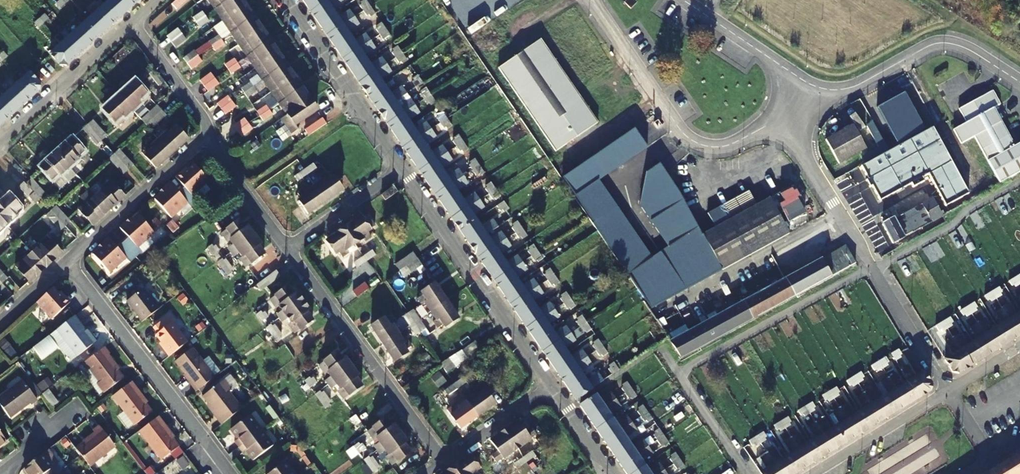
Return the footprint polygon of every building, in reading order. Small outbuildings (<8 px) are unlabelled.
[(56,5),(60,9),(67,4),(63,0),(61,0),(56,5)] [(117,0),(111,0),(106,5),(104,7),(117,21),(127,11),(117,0)] [(136,0),(117,0),(127,11),(138,2),(136,0)] [(173,3),(178,9),(188,0),(177,0),(173,3)] [(209,0),(217,11),(224,6),(223,4),(229,0),(209,0)] [(217,11),(225,24),(233,19),(232,16),(247,5),(243,0),(229,0),(223,4),(224,6),(217,11)] [(303,1),(311,13),(330,0),(305,0),(303,1)] [(319,25),(336,14),(333,9),(344,1),(343,0),(330,0),(311,13),(319,25)] [(364,11),(371,7),(366,0),(362,3),(363,5),(361,6),(364,11)] [(634,0),(628,0),(625,3),(631,10),(637,3),(634,0)] [(233,19),(225,24),(232,35),(240,30),(239,28),(255,18),(247,5),(232,16),(233,19)] [(117,21),(104,7),(96,14),(94,16),(107,30),(117,21)] [(371,7),(364,11),(368,16),(369,15),(371,17),(375,14),(371,8),(371,7)] [(319,25),(327,37),(355,18),(350,10),(339,18),(336,14),(319,25)] [(203,11),(194,18),(197,23),(205,17),(206,19),(208,18),(203,11)] [(107,30),(94,16),(85,24),(84,25),(96,40),(97,39),(107,30)] [(205,17),(197,23),(200,27),(209,20),(208,18),(206,19),(205,17)] [(41,18),(34,24),(38,29),(45,23),(41,18)] [(240,30),(232,35),(240,47),(248,41),(247,40),(263,29),(255,18),(239,28),(240,30)] [(327,37),(335,48),(351,37),(348,33),(360,25),(355,18),(327,37)] [(381,35),(387,30),(382,23),(378,26),(379,29),(377,30),(381,35)] [(96,40),(84,25),(75,33),(73,35),(86,49),(96,40)] [(180,29),(169,36),(173,42),(183,34),(180,29)] [(248,41),(240,47),(248,58),(256,53),(255,51),(271,41),(263,29),(247,40),(248,41)] [(388,40),(392,37),(387,30),(381,35),(384,39),(386,38),(388,40)] [(183,34),(173,42),(177,48),(187,39),(183,34)] [(354,42),(351,37),(335,48),(343,60),(371,41),(366,34),(354,42)] [(86,49),(73,35),(64,43),(63,44),(75,58),(86,49)] [(219,35),(210,41),(213,46),(221,41),(222,42),(224,41),(219,35)] [(541,40),(499,69),(556,152),(598,123),(541,40)] [(221,41),(213,46),(216,51),(226,44),(224,41),(222,42),(221,41)] [(256,53),(248,58),(256,70),(264,64),(263,63),(279,52),(271,41),(255,51),(256,53)] [(343,60),(351,72),(367,61),(364,57),(376,48),(371,41),(343,60)] [(63,44),(52,54),(61,66),(68,65),(75,58),(63,44)] [(397,58),(403,54),(398,47),(394,50),(395,51),(393,53),(397,58)] [(196,50),(185,58),(189,64),(200,56),(196,50)] [(264,64),(256,70),(265,82),(272,77),(271,75),(287,64),(279,52),(263,63),(264,64)] [(403,64),(408,61),(403,54),(397,58),(400,63),(402,61),(403,64)] [(200,56),(189,64),(193,69),(204,61),(200,56)] [(351,72),(359,84),(387,65),(382,58),(371,65),(367,61),(351,72)] [(235,59),(226,65),(229,69),(237,64),(238,65),(239,65),(235,59)] [(237,64),(229,69),(232,74),(241,68),(239,65),(238,65),(237,64)] [(272,77),(265,82),(273,94),(280,89),(279,87),(295,76),(287,64),(271,75),(272,77)] [(359,84),(367,96),(384,84),(381,80),(392,72),(387,65),(359,84)] [(41,83),(31,73),(22,81),(20,83),(33,97),(40,90),(41,83)] [(212,73),(202,81),(206,86),(216,79),(212,73)] [(280,89),(273,94),(281,106),(288,100),(287,98),(303,88),(295,76),(279,87),(280,89)] [(417,88),(423,83),(418,76),(414,79),(415,80),(413,82),(417,88)] [(216,79),(206,86),(210,92),(220,84),(216,79)] [(121,96),(134,110),(141,103),(143,105),(151,97),(136,82),(121,96)] [(252,82),(242,89),(245,93),(253,88),(254,89),(256,88),(252,82)] [(33,97),(20,83),(11,90),(9,92),(22,107),(27,103),(33,97)] [(402,86),(390,94),(384,84),(367,96),(379,113),(396,102),(407,94),(402,86)] [(253,88),(245,93),(248,98),(258,91),(256,88),(254,89),(253,88)] [(288,100),(281,106),(288,115),(311,100),(303,88),(287,98),(288,100)] [(430,96),(432,96),(426,88),(422,91),(423,93),(422,94),(425,99),(430,96)] [(959,109),(967,123),(953,130),(961,143),(974,136),(1001,184),(1019,173),(1019,129),(1009,135),(994,108),(1001,104),(993,90),(959,109)] [(9,92),(0,100),(0,101),(0,104),(11,116),(22,107),(9,92)] [(903,93),(877,108),(884,123),(911,107),(903,93)] [(121,96),(105,110),(119,126),(128,118),(126,117),(134,110),(121,96)] [(229,96),(218,104),(222,109),(233,101),(229,96)] [(432,105),(436,102),(432,96),(430,96),(425,99),(428,104),(430,103),(432,105)] [(379,113),(387,125),(415,106),(410,98),(399,107),(396,102),(379,113)] [(297,125),(318,110),(311,100),(288,115),(283,119),(293,134),(300,130),(297,125)] [(233,101),(222,109),(226,114),(237,106),(233,101)] [(0,104),(0,124),(1,125),(11,116),(0,104)] [(143,120),(147,125),(163,110),(159,106),(143,120)] [(267,106),(258,112),(261,116),(269,111),(270,113),(272,112),(267,106)] [(387,125),(395,137),(412,125),(409,121),(420,113),(415,106),(387,125)] [(151,130),(167,115),(163,110),(147,125),(151,130)] [(269,111),(261,116),(264,121),(273,114),(272,112),(270,113),(269,111)] [(441,123),(447,119),(442,112),(438,115),(440,117),(438,118),(441,123)] [(323,117),(305,130),(309,136),(327,124),(323,117)] [(245,119),(234,127),(237,132),(248,125),(245,119)] [(447,119),(441,123),(445,128),(447,127),(448,129),(452,126),(448,120),(447,119)] [(89,124),(103,140),(108,136),(94,120),(89,124)] [(395,137),(404,149),(432,130),(426,122),(415,130),(412,125),(395,137)] [(89,124),(84,129),(99,145),(103,140),(89,124)] [(166,131),(167,132),(159,139),(173,154),(188,140),(174,124),(166,131)] [(248,125),(237,132),(241,138),(252,130),(248,125)] [(852,125),(825,140),(838,164),(866,149),(852,125)] [(404,149),(411,160),(428,149),(425,145),(437,137),(432,130),(404,149)] [(457,147),(463,142),(459,136),(454,138),(455,140),(453,141),(457,147)] [(57,153),(70,167),(77,160),(79,162),(88,155),(73,138),(57,153)] [(157,168),(173,154),(159,139),(152,146),(151,145),(142,152),(157,168)] [(463,142),(457,147),(461,152),(463,151),(464,153),(468,149),(464,143),(463,142)] [(411,160),(420,172),(448,153),(443,146),(431,153),(428,149),(411,160)] [(116,154),(130,170),(134,166),(120,150),(116,154)] [(57,153),(42,167),(56,182),(64,175),(63,174),(70,167),(57,153)] [(420,172),(428,184),(444,173),(441,168),(453,161),(448,153),(420,172)] [(116,154),(111,159),(125,174),(130,170),(116,154)] [(479,167),(480,167),(475,160),(471,162),(472,164),(470,166),(473,171),(479,167)] [(317,168),(313,164),(304,170),(307,175),(317,168)] [(210,181),(195,165),(186,173),(184,171),(176,177),(184,186),(193,196),(210,181)] [(480,177),(485,174),(480,167),(479,167),(473,171),(477,176),(479,174),(480,177)] [(307,175),(304,170),(295,177),(298,181),(307,175)] [(428,184),(436,196),(464,177),(459,170),(447,177),(444,173),(428,184)] [(321,177),(323,181),(315,186),(326,202),(343,190),(334,177),(331,179),(327,173),(321,177)] [(436,196),(444,207),(460,196),(457,192),(469,184),(464,177),(436,196)] [(47,194),(33,178),(27,182),(36,191),(42,198),(47,194)] [(102,188),(104,189),(96,196),(110,211),(125,196),(111,181),(102,188)] [(193,196),(184,186),(178,191),(171,183),(164,189),(165,190),(155,199),(172,218),(188,203),(192,207),(198,202),(193,196)] [(490,195),(496,190),(491,183),(487,186),(488,188),(486,190),(490,195)] [(298,193),(302,199),(299,201),(308,214),(326,202),(315,186),(307,192),(304,188),(298,193)] [(381,195),(386,201),(398,192),(394,186),(381,195)] [(788,222),(807,213),(795,187),(781,193),(785,201),(780,204),(788,222)] [(496,200),(501,197),(496,190),(490,195),(493,199),(495,198),(496,200)] [(31,196),(37,202),(42,198),(36,191),(31,196)] [(729,221),(703,235),(723,271),(790,234),(770,198),(757,205),(749,192),(721,207),(729,221)] [(444,207),(452,220),(480,201),(475,193),(464,201),(460,196),(444,207)] [(8,223),(15,217),(17,219),(25,211),(11,195),(0,205),(0,215),(8,223)] [(94,224),(110,211),(96,196),(89,202),(88,201),(80,209),(94,224)] [(893,244),(943,216),(938,206),(933,197),(882,225),(893,244)] [(452,220),(460,231),(477,220),(474,215),(485,208),(480,201),(452,220)] [(504,212),(509,209),(505,203),(504,202),(497,206),(501,211),(503,210),(504,212)] [(67,226),(72,222),(57,205),(52,210),(67,226)] [(52,210),(48,214),(62,231),(67,226),(52,210)] [(155,233),(138,214),(128,223),(127,222),(120,228),(128,237),(123,242),(136,257),(142,252),(139,248),(155,233)] [(345,229),(356,245),(364,239),(366,242),(373,237),(369,231),(371,229),(362,216),(345,229)] [(227,240),(230,238),(234,245),(235,246),(242,241),(237,235),(246,229),(240,220),(222,234),(227,240)] [(482,227),(477,220),(460,231),(470,247),(487,235),(498,227),(493,220),(482,227)] [(516,233),(522,229),(518,222),(513,225),(515,227),(513,229),(516,233)] [(259,246),(262,244),(249,227),(246,229),(237,235),(242,241),(235,246),(234,245),(229,249),(235,257),(241,253),(240,252),(246,247),(250,253),(259,246)] [(345,229),(327,241),(336,254),(339,252),(343,258),(350,253),(348,250),(356,245),(345,229)] [(522,229),(516,233),(520,238),(521,237),(523,239),(527,236),(523,230),(522,229)] [(479,258),(507,239),(502,232),(490,239),(487,235),(470,247),(479,258)] [(39,244),(41,246),(34,252),(47,267),(63,253),(48,237),(39,244)] [(136,257),(123,242),(117,247),(109,238),(102,244),(104,245),(94,254),(110,273),(127,258),(131,262),(136,257)] [(479,258),(487,270),(503,259),(500,255),(512,247),(507,239),(479,258)] [(307,254),(318,262),(326,249),(316,242),(307,254)] [(214,247),(213,245),(208,249),(214,256),(220,251),(217,246),(214,247)] [(532,256),(538,252),(533,245),(529,248),(530,250),(529,252),(532,256)] [(240,252),(241,253),(245,260),(243,262),(247,268),(265,254),(259,246),(250,253),(246,247),(240,252)] [(856,264),(845,247),(839,250),(786,279),(795,297),(856,264)] [(423,248),(405,260),(409,265),(416,261),(427,254),(423,248)] [(364,257),(368,262),(377,256),(373,251),(364,257)] [(47,267),(34,252),(26,259),(24,258),(16,266),(31,282),(47,267)] [(538,252),(532,256),(535,262),(537,260),(539,262),(543,259),(539,253),(538,252)] [(419,266),(430,259),(427,254),(416,261),(419,266)] [(487,270),(495,282),(523,263),(518,255),(506,263),(503,259),(487,270)] [(364,257),(355,264),(358,268),(368,262),(364,257)] [(223,259),(218,262),(223,270),(230,265),(226,259),(224,261),(223,259)] [(495,282),(503,294),(519,283),(516,279),(528,270),(523,263),(495,282)] [(232,271),(233,269),(230,265),(223,270),(228,276),(233,273),(232,271)] [(8,278),(0,268),(0,278),(4,283),(8,278)] [(548,280),(554,276),(550,269),(545,272),(547,274),(545,276),(548,280)] [(277,270),(259,284),(263,290),(281,276),(277,270)] [(554,276),(548,280),(552,286),(554,284),(555,286),(559,283),(555,277),(554,276)] [(1014,278),(1009,282),(1011,286),(1014,285),(1015,287),(1019,284),(1019,283),(1016,277),(1014,278)] [(503,294),(511,306),(539,287),(534,279),(522,287),(519,283),(503,294)] [(744,302),(754,320),(795,297),(786,279),(744,302)] [(447,301),(435,283),(422,292),(424,294),(418,298),(423,305),(426,303),(431,311),(447,301)] [(276,306),(279,305),(283,311),(284,312),(291,308),(286,301),(295,295),(289,286),(276,296),(271,300),(276,306)] [(511,306),(519,317),(535,306),(532,302),(544,294),(539,287),(511,306)] [(62,297),(54,288),(38,302),(53,319),(71,302),(65,295),(62,297)] [(992,292),(996,299),(1001,296),(1000,294),(1001,293),(999,288),(992,292)] [(143,289),(127,301),(143,322),(159,308),(143,289)] [(992,292),(989,293),(985,296),(988,301),(990,299),(991,302),(996,299),(992,292)] [(308,312),(310,310),(298,293),(295,295),(286,301),(291,308),(284,312),(283,311),(278,315),(283,322),(289,318),(288,317),(295,313),(299,318),(308,312)] [(564,304),(570,299),(566,293),(562,296),(563,298),(561,299),(564,304)] [(570,299),(564,304),(568,309),(569,307),(571,310),(576,307),(571,300),(570,299)] [(447,301),(431,311),(437,320),(434,322),(439,328),(444,324),(446,327),(459,319),(447,301)] [(744,302),(671,342),(682,359),(754,320),(744,302)] [(519,317),(527,329),(555,310),(550,303),(538,311),(535,306),(519,317)] [(967,307),(972,314),(976,311),(975,309),(976,308),(974,303),(967,307)] [(1019,336),(1019,313),(1017,315),(1010,303),(1002,308),(1019,336)] [(967,307),(965,308),(960,311),(963,316),(965,315),(966,317),(972,314),(967,307)] [(1007,344),(1019,336),(1002,308),(994,313),(1001,325),(997,327),(1007,344)] [(408,313),(415,323),(420,319),(414,310),(408,313)] [(527,329),(535,341),(552,330),(548,325),(560,318),(555,310),(527,329)] [(263,313),(261,311),(257,314),(263,322),(269,317),(265,312),(263,313)] [(288,317),(289,318),(294,325),(291,327),(296,333),(314,320),(308,312),(299,318),(295,313),(288,317)] [(410,326),(415,323),(408,313),(404,316),(410,326)] [(165,347),(164,348),(170,356),(188,342),(173,323),(175,321),(170,314),(154,327),(158,333),(156,335),(165,347)] [(824,314),(818,317),(826,329),(831,325),(824,314)] [(384,318),(371,327),(383,345),(399,334),(393,326),(396,323),(392,316),(386,320),(384,318)] [(580,327),(586,323),(582,317),(578,319),(579,321),(577,322),(580,327)] [(78,356),(95,343),(74,318),(58,331),(78,356)] [(943,322),(947,329),(952,326),(950,324),(952,323),(950,318),(943,322)] [(994,351),(1007,344),(997,327),(993,330),(985,318),(977,323),(994,351)] [(421,332),(426,329),(420,319),(415,323),(421,332)] [(478,322),(467,329),(471,334),(481,326),(478,322)] [(943,322),(941,323),(936,327),(938,331),(941,330),(942,332),(947,329),(943,322)] [(410,326),(417,335),(421,332),(415,323),(410,326)] [(586,323),(580,327),(584,332),(586,331),(587,333),(591,330),(587,324),(586,323)] [(982,359),(994,351),(977,323),(970,328),(977,340),(972,343),(982,359)] [(271,325),(268,328),(273,336),(279,331),(276,326),(273,327),(271,325)] [(535,341),(543,352),(571,334),(566,327),(555,334),(552,330),(535,341)] [(321,330),(312,338),(316,344),(326,337),(321,330)] [(281,337),(283,335),(279,331),(273,336),(277,342),(282,339),(281,337)] [(399,334),(383,345),(395,362),(408,353),(406,351),(412,347),(408,340),(404,342),(399,334)] [(543,352),(551,364),(567,353),(564,349),(576,341),(571,334),(543,352)] [(970,366),(982,359),(972,343),(968,345),(961,334),(953,338),(970,366)] [(327,338),(317,346),(320,351),(330,343),(327,338)] [(958,374),(970,366),(953,338),(946,343),(952,355),(945,359),(953,372),(958,374)] [(597,351),(603,347),(598,340),(593,343),(595,345),(593,346),(597,351)] [(475,341),(463,351),(467,356),(479,348),(475,341)] [(490,341),(481,348),(485,354),(494,347),(490,341)] [(603,347),(597,351),(600,356),(602,355),(603,357),(608,354),(604,348),(603,347)] [(94,387),(98,385),(104,392),(105,393),(125,378),(108,356),(110,354),(105,348),(83,365),(88,372),(84,375),(94,387)] [(193,383),(192,384),(197,391),(216,376),(194,348),(176,361),(193,383)] [(891,354),(896,361),(901,358),(899,356),(901,354),(899,349),(891,354)] [(551,364),(559,376),(587,358),(582,350),(571,358),(567,353),(551,364)] [(324,371),(327,370),(332,376),(333,378),(339,374),(335,368),(344,361),(338,353),(320,366),(324,371)] [(450,364),(452,367),(463,360),(459,353),(442,362),(445,367),(450,364)] [(559,376),(567,388),(584,377),(581,373),(592,365),(587,358),(559,376)] [(878,362),(882,369),(887,366),(885,364),(888,363),(885,358),(878,362)] [(356,378),(359,376),(347,359),(344,361),(335,368),(339,374),(333,378),(332,376),(326,381),(332,389),(338,385),(337,384),(344,379),(348,385),(356,378)] [(878,362),(872,366),(875,371),(877,369),(878,372),(882,369),(878,362)] [(613,375),(619,371),(614,363),(610,366),(611,368),(609,369),(613,375)] [(79,368),(84,375),(88,372),(83,365),(79,368)] [(901,371),(908,382),(918,399),(929,392),(931,385),(924,372),(916,377),(909,366),(901,370),(901,371)] [(854,377),(858,384),(863,381),(862,379),(864,378),(861,373),(854,377)] [(567,388),(575,400),(603,381),(598,374),(587,381),(584,377),(567,388)] [(905,406),(918,399),(908,382),(903,385),(896,374),(888,378),(905,406)] [(219,416),(218,418),(223,424),(242,409),(230,393),(239,385),(231,375),(204,396),(219,416)] [(47,377),(36,385),(40,392),(52,384),(47,377)] [(454,384),(458,388),(467,381),(464,377),(454,384)] [(854,377),(847,381),(850,386),(853,385),(854,387),(858,384),(854,377)] [(312,380),(310,378),(306,380),(312,388),(318,383),(314,378),(312,380)] [(337,384),(338,385),(343,392),(340,394),(345,400),(363,387),(356,378),(348,385),(344,379),(337,384)] [(888,394),(883,397),(893,414),(905,406),(888,378),(881,383),(888,394)] [(32,405),(39,400),(23,380),(0,398),(0,403),(11,418),(30,403),(32,405)] [(132,382),(113,397),(125,412),(119,417),(129,429),(135,424),(136,426),(153,412),(136,391),(137,389),(132,382)] [(625,393),(632,389),(627,382),(623,385),(624,387),(622,389),(625,393)] [(454,384),(445,391),(448,395),(458,388),(454,384)] [(100,395),(104,392),(98,385),(94,387),(100,395)] [(467,401),(478,416),(495,404),(486,390),(483,392),(479,387),(472,392),(475,395),(467,401)] [(830,392),(834,399),(839,396),(837,394),(840,393),(837,387),(830,392)] [(872,388),(864,393),(881,421),(893,414),(883,397),(879,400),(872,388)] [(632,389),(625,393),(629,399),(631,397),(632,399),(637,396),(632,390),(632,389)] [(43,395),(53,409),(59,404),(49,391),(43,395)] [(321,391),(316,395),(322,402),(328,397),(324,392),(322,393),(321,391)] [(830,392),(823,396),(826,401),(828,400),(829,402),(834,399),(830,392)] [(580,406),(588,419),(616,400),(611,393),(599,401),(596,395),(580,406)] [(864,409),(859,412),(869,428),(881,421),(864,393),(857,398),(864,409)] [(370,396),(359,404),(363,411),(375,402),(370,396)] [(330,403),(332,402),(328,397),(322,402),(327,408),(331,405),(330,403)] [(588,419),(596,430),(613,419),(610,415),(621,407),(616,400),(588,419)] [(451,415),(461,429),(478,416),(467,401),(459,406),(457,403),(450,408),(454,413),(451,415)] [(806,407),(810,413),(814,411),(813,409),(816,407),(813,402),(806,407)] [(848,403),(840,408),(857,436),(869,428),(859,412),(855,415),(848,403)] [(642,417),(648,412),(643,405),(638,409),(640,411),(638,412),(642,417)] [(806,407),(798,411),(801,416),(803,415),(805,417),(810,413),(806,407)] [(839,424),(835,427),(845,443),(857,436),(840,408),(832,413),(839,424)] [(648,412),(642,417),(645,422),(647,421),(648,422),(653,420),(648,413),(648,412)] [(239,439),(236,441),(240,447),(263,430),(251,414),(232,429),(239,439)] [(616,424),(613,419),(596,430),(604,442),(632,423),(627,416),(616,424)] [(159,417),(141,432),(163,461),(180,447),(163,425),(165,424),(159,417)] [(782,421),(786,429),(790,426),(789,424),(791,422),(788,417),(782,421)] [(824,418),(816,423),(833,451),(845,443),(835,427),(831,430),(824,418)] [(373,438),(376,436),(381,443),(382,444),(388,440),(384,434),(393,427),(386,419),(368,432),(373,438)] [(532,427),(526,432),(518,421),(499,435),(505,443),(511,438),(513,441),(516,438),(522,446),(532,439),(531,438),(537,434),(532,427)] [(782,421),(774,426),(777,431),(779,430),(781,432),(786,429),(782,421)] [(604,442),(612,454),(629,443),(626,439),(637,431),(632,423),(604,442)] [(815,439),(810,442),(820,458),(833,451),(816,423),(808,427),(815,439)] [(405,444),(408,442),(395,425),(393,427),(384,434),(388,440),(382,444),(381,443),(375,447),(381,455),(387,451),(386,450),(392,445),(396,450),(405,444)] [(94,431),(97,435),(78,449),(82,455),(91,467),(116,447),(100,426),(94,431)] [(658,441),(664,436),(660,429),(655,433),(656,434),(655,436),(658,441)] [(248,449),(255,459),(274,445),(263,430),(240,447),(244,452),(248,449)] [(757,437),(761,443),(765,441),(764,439),(767,437),(764,432),(757,437)] [(799,433),(791,438),(809,465),(820,458),(810,442),(806,445),(799,433)] [(499,435),(491,441),(498,451),(492,456),(497,463),(503,458),(504,459),(520,448),(522,446),(516,438),(513,441),(511,438),(505,443),(499,435)] [(665,446),(669,443),(664,436),(658,441),(661,445),(663,444),(665,446)] [(757,437),(749,441),(752,446),(755,445),(756,447),(761,443),(757,437)] [(791,454),(786,457),(796,473),(809,465),(791,438),(784,442),(791,454)] [(612,454),(620,466),(648,447),(643,440),(632,448),(629,443),(612,454)] [(360,445),(359,443),(355,446),(360,453),(366,449),(363,444),(360,445)] [(386,450),(387,451),(391,457),(389,459),(393,465),(411,453),(405,444),(396,450),(392,445),(386,450)] [(626,473),(634,473),(645,466),(642,462),(653,455),(648,447),(620,466),(626,473)] [(780,473),(795,473),(796,473),(786,457),(782,460),(775,448),(767,453),(780,473)] [(24,469),(29,473),(56,473),(52,469),(60,463),(49,449),(24,469)] [(523,458),(526,462),(536,455),(533,451),(523,458)] [(674,464),(680,460),(675,453),(671,456),(672,458),(670,459),(674,464)] [(762,473),(780,473),(767,453),(759,458),(767,469),(762,473)] [(1011,459),(1019,473),(1019,453),(1011,459)] [(454,467),(459,473),(481,473),(478,470),(481,468),(472,455),(454,467)] [(181,469),(188,465),(183,456),(176,460),(181,469)] [(369,457),(364,460),(370,467),(376,462),(372,457),(370,458),(369,457)] [(523,458),(514,464),(517,468),(526,462),(523,458)] [(1011,459),(999,466),(1003,473),(1019,473),(1011,459)] [(680,460),(674,464),(678,470),(679,468),(681,470),(685,467),(681,460),(680,460)] [(287,461),(270,473),(296,473),(287,461)] [(378,469),(380,467),(376,462),(370,467),(375,473),(379,471),(378,469)] [(664,470),(659,463),(648,471),(645,466),(634,473),(659,473),(664,470)]
